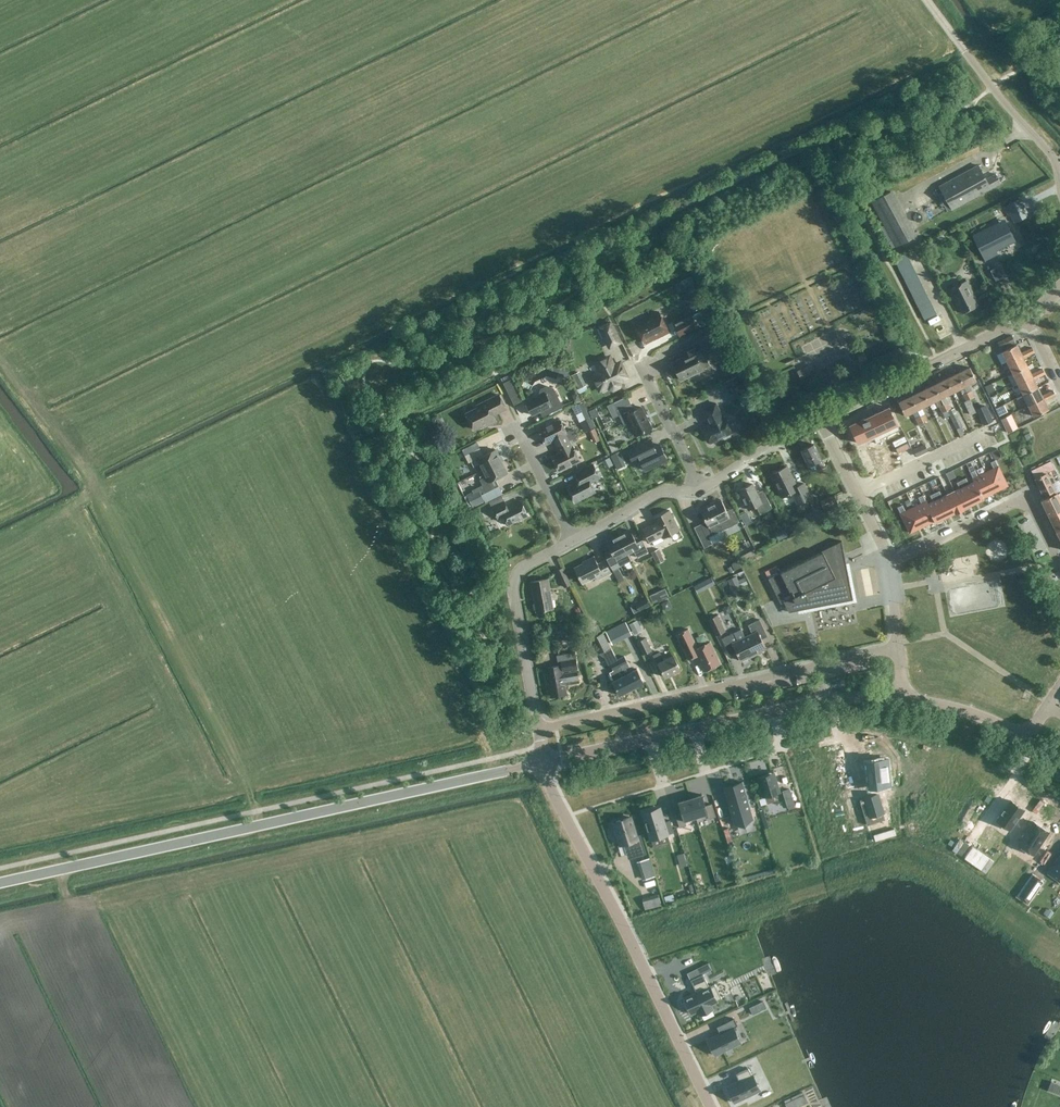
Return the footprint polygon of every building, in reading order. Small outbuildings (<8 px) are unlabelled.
[(978,164),(939,185),(952,209),(1001,182),(996,173),(986,178),(978,164)] [(890,190),(871,200),(896,246),(915,236),(890,190)] [(1021,198),(1003,207),(1008,217),(1011,216),(1014,223),(1029,216),(1021,198)] [(929,215),(935,213),(932,204),(926,205),(929,215)] [(973,236),(985,259),(992,256),(990,253),(995,250),(1015,240),(1006,224),(996,229),(994,225),(973,236)] [(910,260),(898,266),(901,271),(913,265),(910,260)] [(913,265),(901,271),(904,277),(916,271),(913,265)] [(997,266),(990,269),(994,277),(1001,273),(997,266)] [(916,271),(904,277),(907,283),(919,277),(916,271)] [(919,277),(907,283),(910,289),(922,283),(919,277)] [(967,279),(949,288),(958,306),(960,306),(963,312),(978,304),(975,298),(976,298),(967,279)] [(680,281),(668,287),(671,291),(683,286),(680,281)] [(922,283),(910,289),(913,295),(925,289),(922,283)] [(925,289),(913,295),(915,301),(928,295),(925,289)] [(928,295),(915,301),(917,303),(916,303),(918,307),(930,301),(928,295)] [(930,301),(918,307),(921,313),(933,306),(930,301)] [(933,306),(921,313),(924,319),(936,312),(933,306)] [(700,309),(683,318),(673,323),(679,334),(689,330),(705,321),(706,324),(712,321),(706,307),(700,310),(700,309)] [(647,318),(636,324),(643,340),(658,332),(659,334),(668,330),(659,310),(646,316),(647,318)] [(622,342),(611,320),(597,326),(608,349),(622,342)] [(699,330),(704,339),(713,356),(726,350),(717,332),(712,323),(699,330)] [(999,360),(1001,364),(1008,361),(1022,354),(1021,352),(1017,344),(1017,343),(1016,344),(1011,334),(998,341),(1003,351),(996,354),(999,360)] [(684,355),(672,361),(681,378),(702,368),(697,356),(703,354),(697,342),(681,349),(684,355)] [(1008,361),(1013,372),(1027,365),(1023,357),(1029,354),(1026,349),(1021,352),(1022,354),(1008,361)] [(864,352),(857,356),(862,365),(869,362),(864,352)] [(603,369),(593,374),(599,388),(608,384),(609,387),(612,388),(618,385),(619,382),(617,379),(626,375),(619,361),(613,364),(609,355),(598,360),(603,369)] [(808,365),(798,370),(801,377),(812,371),(808,365)] [(1013,372),(1018,383),(1033,376),(1031,373),(1027,365),(1013,372)] [(970,366),(957,372),(970,398),(975,395),(972,389),(973,388),(970,383),(976,379),(970,366)] [(577,367),(570,370),(576,384),(583,381),(577,367)] [(1018,383),(1023,394),(1038,387),(1034,378),(1039,375),(1037,371),(1031,373),(1033,376),(1018,383)] [(962,393),(966,400),(963,401),(969,414),(975,411),(969,398),(970,398),(957,372),(945,378),(952,392),(959,388),(962,393)] [(737,375),(725,381),(736,403),(748,398),(737,375)] [(511,378),(502,382),(510,397),(518,393),(511,378)] [(708,383),(712,393),(720,390),(725,402),(731,400),(722,378),(708,383)] [(957,428),(962,425),(963,425),(955,407),(954,407),(951,400),(948,401),(945,395),(952,392),(945,378),(934,384),(940,397),(943,403),(947,409),(951,407),(951,408),(948,410),(957,428)] [(543,406),(546,412),(561,405),(551,386),(545,384),(539,387),(537,393),(524,400),(530,413),(543,406)] [(934,384),(923,389),(929,402),(940,397),(934,384)] [(1023,394),(1029,404),(1043,397),(1042,395),(1038,387),(1023,394)] [(924,420),(928,418),(922,406),(929,402),(923,389),(912,395),(924,420)] [(1047,392),(1042,395),(1043,397),(1029,404),(1034,415),(1048,408),(1044,400),(1050,397),(1047,392)] [(480,423),(481,425),(494,419),(491,413),(503,406),(497,393),(474,404),(475,406),(463,412),(471,428),(480,423)] [(641,406),(634,409),(627,394),(612,401),(613,402),(606,405),(613,417),(619,414),(623,423),(629,420),(636,434),(651,427),(641,406)] [(918,423),(924,420),(912,395),(898,401),(905,414),(912,411),(918,423)] [(567,419),(572,417),(574,423),(582,420),(582,422),(589,419),(581,398),(573,402),(575,407),(564,412),(567,419)] [(716,402),(702,408),(709,421),(708,425),(704,427),(711,441),(722,436),(725,437),(730,435),(730,432),(732,431),(725,416),(723,417),(716,402)] [(976,409),(983,424),(993,420),(985,404),(976,409)] [(1004,404),(995,409),(999,415),(1008,410),(1004,404)] [(887,412),(878,416),(888,437),(898,433),(887,412)] [(1000,418),(1007,432),(1018,427),(1011,413),(1000,418)] [(878,416),(868,420),(878,441),(888,437),(878,416)] [(552,438),(555,445),(567,439),(564,433),(565,432),(558,418),(538,428),(545,442),(552,438)] [(868,420),(858,425),(868,445),(878,441),(868,420)] [(858,425),(846,429),(858,450),(868,445),(858,425)] [(962,425),(957,428),(960,434),(965,432),(962,425)] [(588,428),(591,434),(597,432),(594,426),(593,426),(588,428)] [(607,441),(612,451),(618,449),(613,438),(607,441)] [(570,445),(567,439),(555,445),(558,451),(551,455),(558,469),(578,459),(571,445),(570,445)] [(639,459),(645,469),(667,459),(659,443),(654,446),(650,439),(627,450),(633,462),(639,459)] [(814,443),(801,449),(809,465),(815,462),(818,469),(824,466),(821,459),(814,443)] [(924,444),(914,449),(917,455),(928,450),(924,444)] [(477,446),(462,454),(466,462),(468,461),(471,466),(478,463),(481,469),(499,460),(493,448),(481,454),(477,446)] [(979,464),(986,463),(985,458),(992,457),(991,453),(978,456),(979,464)] [(878,459),(881,474),(899,471),(895,455),(878,459)] [(993,468),(985,472),(995,491),(1007,485),(995,459),(990,462),(993,468)] [(482,484),(479,485),(482,491),(481,492),(480,492),(481,494),(482,493),(497,485),(493,478),(505,472),(499,460),(481,469),(485,475),(485,476),(479,479),(482,484)] [(574,501),(594,490),(589,481),(598,476),(591,462),(573,472),(577,479),(566,485),(574,501)] [(787,466),(771,474),(783,497),(793,492),(795,492),(799,502),(811,496),(804,483),(797,486),(787,466)] [(974,468),(969,470),(974,481),(983,498),(983,497),(995,491),(985,472),(977,476),(974,468)] [(1045,497),(1041,499),(1049,515),(1059,510),(1059,495),(1058,496),(1056,492),(1055,492),(1045,473),(1036,477),(1045,497)] [(500,484),(508,483),(507,475),(499,476),(500,484)] [(965,477),(961,479),(972,503),(983,498),(974,481),(969,484),(965,477)] [(959,488),(955,490),(963,508),(972,503),(961,479),(956,482),(959,488)] [(752,483),(739,489),(749,508),(756,505),(760,513),(772,507),(764,492),(758,495),(752,483)] [(939,490),(934,492),(946,516),(955,512),(946,494),(942,497),(939,490)] [(472,491),(467,494),(472,507),(484,501),(481,494),(480,492),(474,495),(472,491)] [(933,501),(927,504),(936,521),(946,516),(934,492),(930,495),(933,501)] [(827,515),(841,508),(833,493),(820,500),(827,515)] [(921,503),(913,507),(922,526),(934,521),(935,522),(936,521),(927,504),(923,494),(918,497),(921,503)] [(721,498),(710,503),(723,529),(739,521),(734,510),(728,513),(721,498)] [(519,500),(505,506),(502,501),(490,507),(496,518),(502,515),(507,524),(526,515),(519,500)] [(712,543),(709,536),(723,529),(710,503),(700,508),(707,523),(695,529),(704,547),(712,543)] [(902,504),(897,507),(910,532),(922,526),(913,507),(905,511),(902,504)] [(817,507),(806,513),(811,523),(824,516),(820,509),(818,509),(817,507)] [(655,522),(643,528),(650,542),(662,535),(663,537),(679,529),(669,509),(653,518),(655,522)] [(1059,529),(1059,510),(1049,515),(1057,530),(1059,529)] [(630,529),(618,535),(627,553),(633,550),(634,552),(640,549),(642,554),(648,551),(642,539),(636,542),(630,529)] [(607,558),(612,569),(631,560),(627,553),(618,535),(606,541),(613,555),(607,558)] [(821,552),(769,578),(778,597),(781,596),(789,612),(852,599),(841,540),(820,550),(821,552)] [(664,560),(658,548),(652,552),(657,563),(664,560)] [(587,560),(574,567),(582,583),(596,576),(597,579),(611,572),(605,560),(598,563),(593,555),(587,559),(587,560)] [(571,583),(563,566),(556,569),(564,586),(571,583)] [(618,568),(613,570),(619,582),(624,579),(618,568)] [(740,585),(736,575),(727,579),(732,589),(740,585)] [(710,577),(693,586),(697,592),(714,583),(710,577)] [(548,578),(531,581),(536,610),(553,607),(548,578)] [(664,587),(649,595),(653,603),(668,595),(664,587)] [(630,606),(633,613),(649,605),(646,597),(634,603),(630,606)] [(835,616),(845,619),(848,610),(839,606),(835,616)] [(824,623),(834,618),(830,609),(820,613),(824,623)] [(717,614),(709,618),(707,619),(716,635),(726,630),(717,614)] [(752,633),(745,636),(753,653),(766,647),(761,638),(767,635),(760,621),(759,618),(748,624),(752,633)] [(636,619),(629,623),(634,634),(642,630),(636,619)] [(688,628),(676,634),(680,643),(689,660),(695,656),(699,665),(700,664),(704,671),(720,662),(710,641),(697,647),(692,637),(688,628)] [(729,652),(735,649),(740,660),(753,653),(745,636),(741,628),(734,632),(722,637),(729,652)] [(609,643),(605,636),(603,632),(591,638),(587,644),(593,656),(598,653),(603,656),(604,656),(608,664),(610,663),(613,669),(609,671),(613,680),(612,680),(619,694),(631,688),(617,659),(610,646),(609,643)] [(645,636),(636,641),(643,654),(652,649),(645,636)] [(568,650),(556,651),(557,658),(569,657),(568,650)] [(659,651),(653,654),(657,662),(658,662),(665,676),(680,669),(673,655),(663,659),(659,651)] [(623,655),(617,659),(631,688),(644,682),(637,668),(630,671),(626,663),(627,663),(623,655)] [(579,681),(577,670),(575,657),(560,659),(561,664),(546,666),(551,695),(566,693),(564,684),(579,681)] [(595,702),(607,702),(606,691),(595,691),(595,702)] [(890,756),(871,758),(874,789),(893,786),(890,756)] [(762,787),(759,788),(762,797),(765,796),(767,802),(774,800),(772,794),(778,792),(773,774),(772,772),(771,772),(759,776),(760,778),(762,787)] [(741,782),(724,787),(735,824),(753,819),(741,782)] [(789,789),(783,791),(785,799),(791,797),(789,789)] [(701,794),(690,798),(696,817),(707,813),(708,818),(715,816),(711,803),(705,805),(701,794)] [(859,799),(867,824),(885,819),(877,794),(859,799)] [(681,812),(675,814),(679,827),(686,825),(684,820),(696,817),(690,798),(678,801),(681,812)] [(1004,802),(984,829),(999,840),(1019,812),(1004,802)] [(659,807),(642,812),(651,839),(653,847),(670,842),(667,834),(673,832),(669,820),(667,820),(663,822),(660,810),(659,807)] [(630,816),(613,821),(620,844),(625,842),(630,855),(645,850),(640,834),(636,835),(630,816)] [(1047,829),(1033,820),(1013,849),(1027,858),(1047,829)] [(683,853),(676,854),(678,861),(685,859),(683,853)] [(1048,873),(1059,881),(1059,856),(1048,873)] [(648,858),(640,860),(645,878),(653,876),(648,858)] [(657,894),(642,898),(645,908),(660,904),(657,894)] [(708,962),(701,965),(704,972),(712,969),(708,962)] [(685,1000),(683,1002),(687,1011),(689,1010),(691,1013),(698,1010),(700,1014),(712,1009),(710,1004),(717,1001),(716,1000),(721,997),(714,984),(710,986),(709,985),(708,985),(703,973),(690,979),(696,991),(684,997),(685,1000)] [(720,1033),(707,1039),(714,1054),(740,1042),(733,1027),(737,1025),(734,1018),(717,1026),(720,1033)] [(739,1080),(726,1086),(734,1102),(759,1089),(752,1074),(751,1074),(748,1068),(736,1073),(739,1080)]
